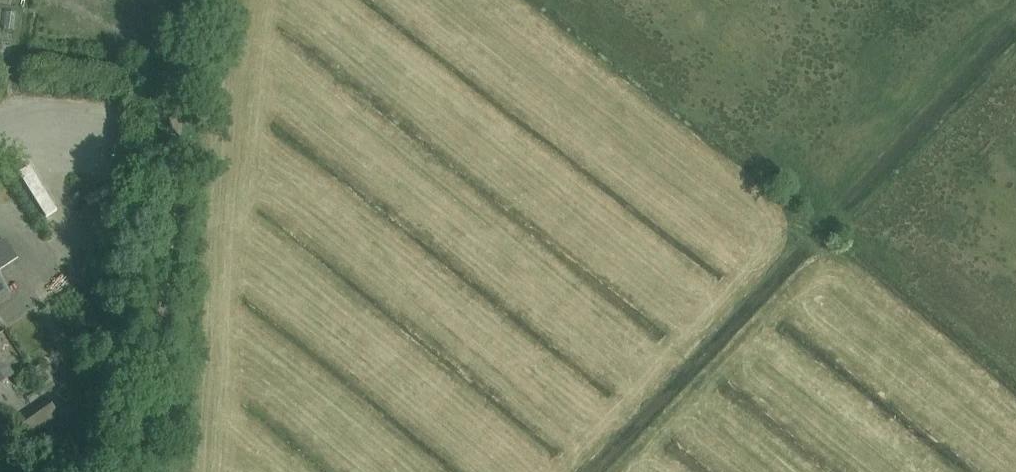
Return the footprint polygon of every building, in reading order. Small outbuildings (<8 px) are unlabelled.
[(13,260),(0,242),(0,269),(13,260)] [(10,293),(0,277),(0,300),(10,293)] [(0,350),(0,384),(14,373),(0,350)] [(49,397),(27,413),(38,431),(60,415),(49,397)]
